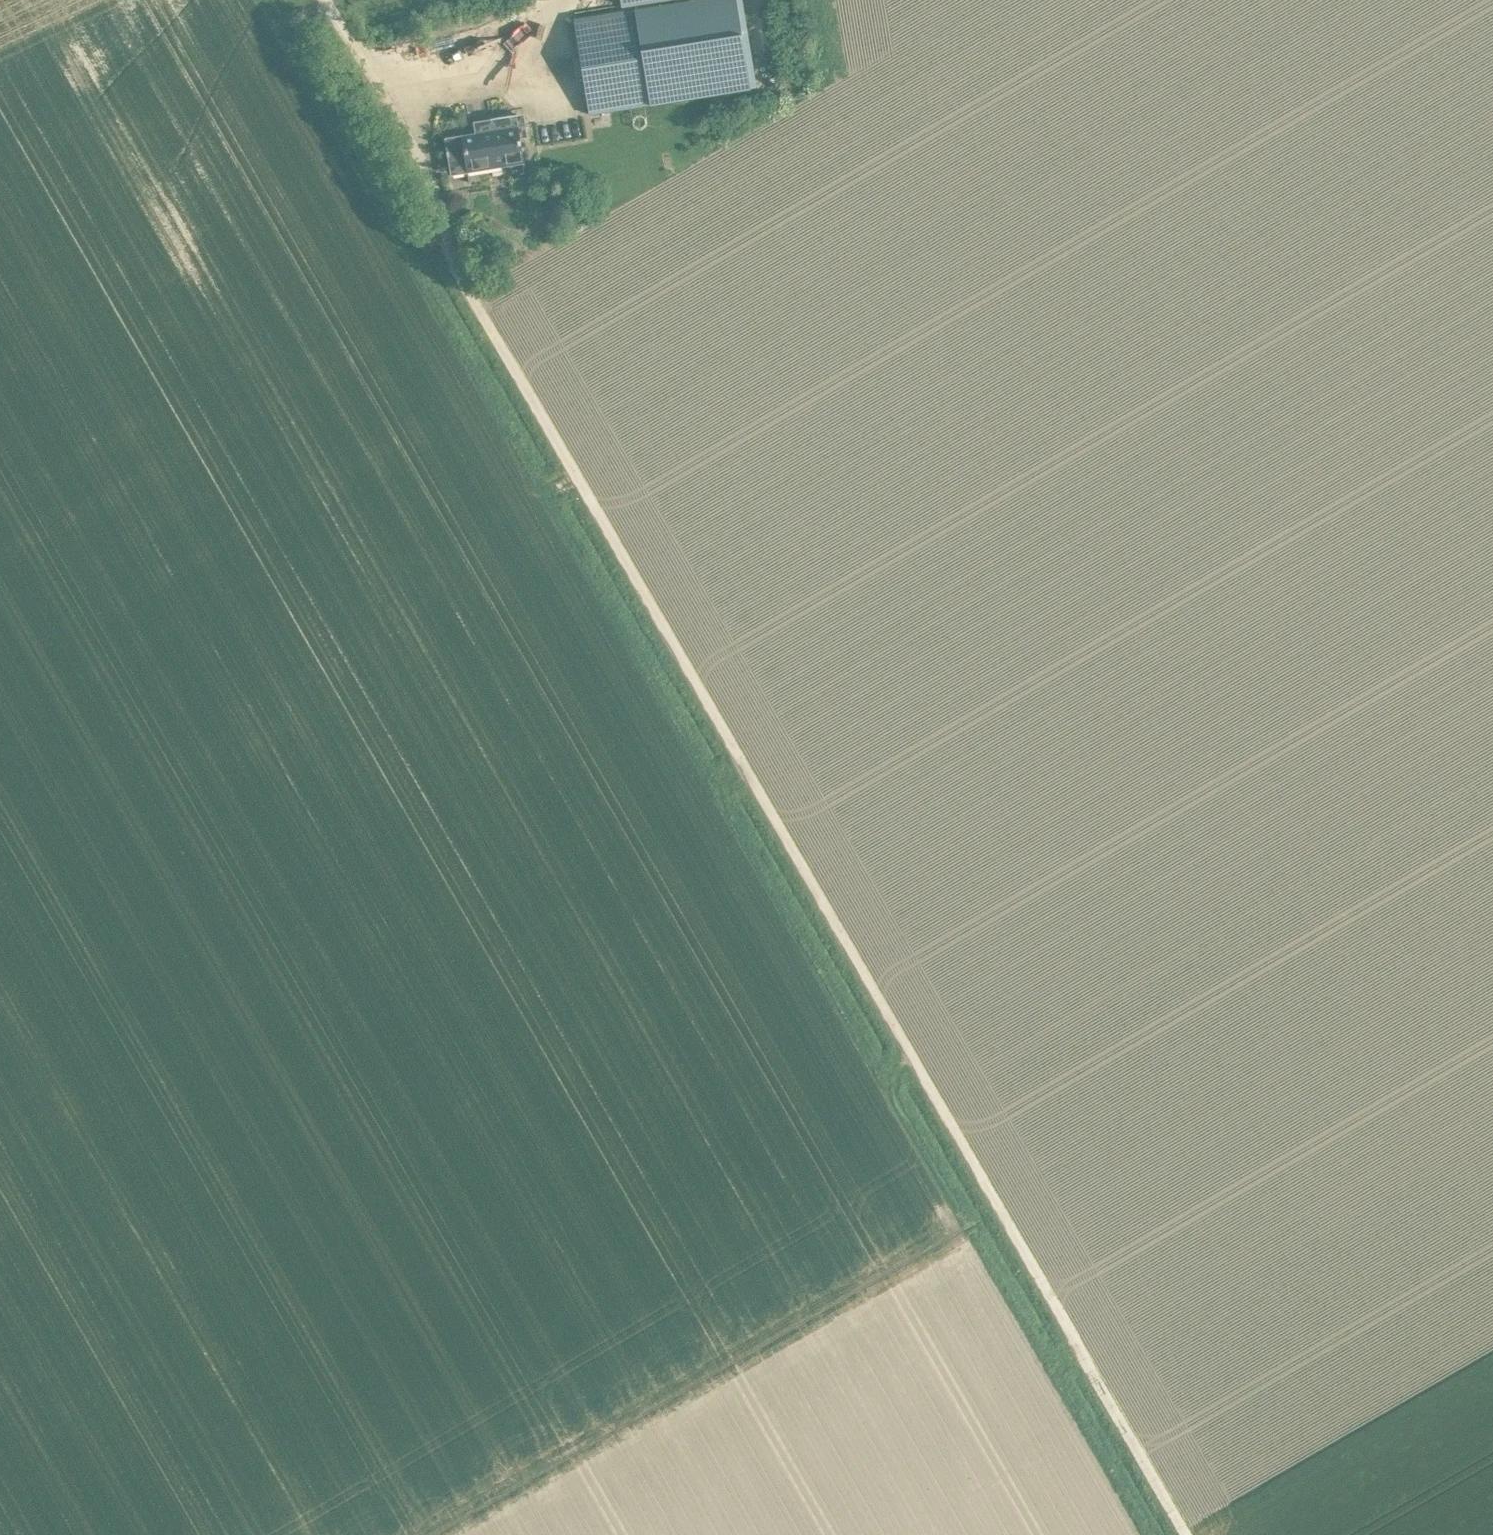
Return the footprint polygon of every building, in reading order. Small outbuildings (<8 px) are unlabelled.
[(589,115),(750,89),(735,0),(694,0),(573,20),(589,115)] [(466,172),(468,183),(469,183),(467,172),(523,163),(524,174),(525,174),(516,115),(490,119),(490,120),(491,120),(492,126),(481,128),(481,134),(462,137),(462,136),(460,136),(461,137),(446,140),(448,151),(446,152),(447,157),(448,156),(451,175),(453,175),(452,174),(466,172)]
